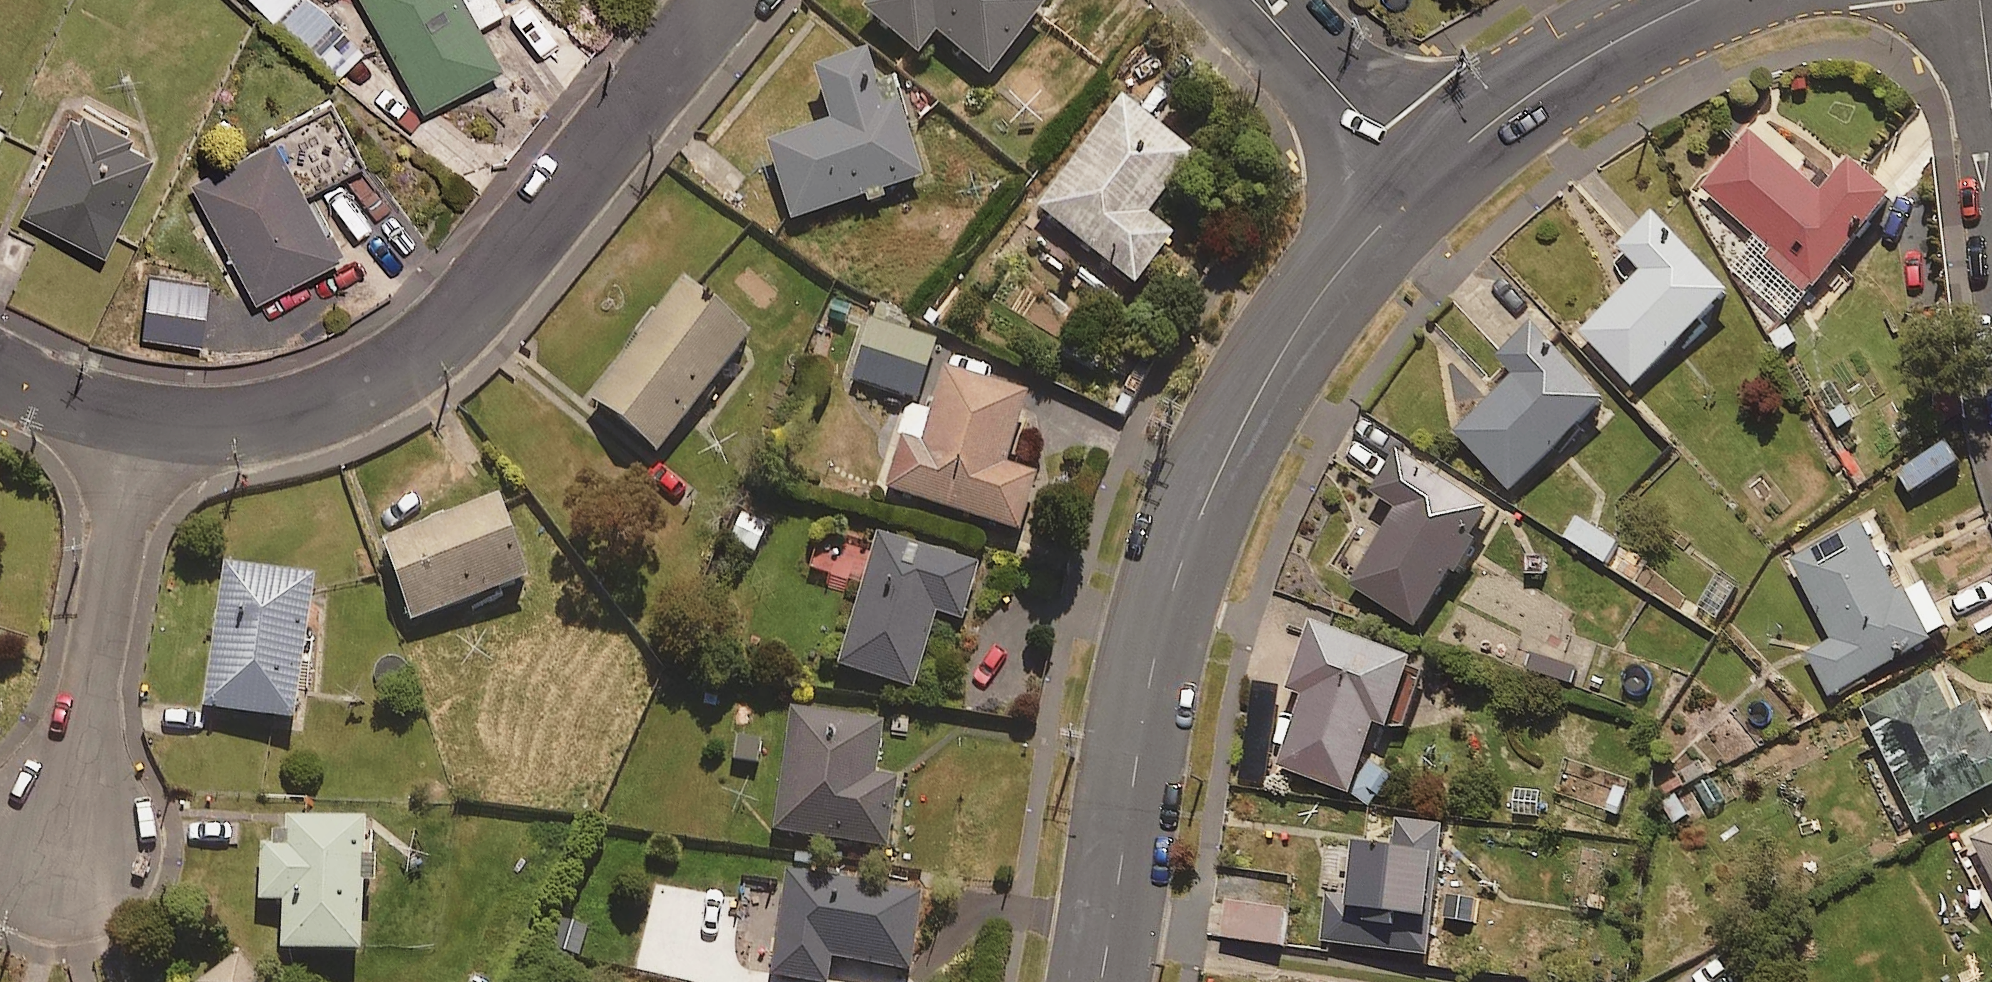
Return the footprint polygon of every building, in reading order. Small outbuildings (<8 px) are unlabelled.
[(260,9),(268,0),(250,0),(260,9)] [(288,0),(268,0),(279,10),(288,0)] [(279,10),(316,45),(340,19),(320,0),(288,0),(279,10)] [(422,97),(498,53),(477,17),(502,3),(501,0),(366,0),(422,97)] [(1046,0),(867,0),(863,5),(919,51),(937,29),(988,71),(1047,0),(1046,0)] [(789,215),(864,191),(867,200),(887,194),(884,184),(925,171),(899,89),(882,95),(867,49),(816,65),(832,116),(764,138),(789,215)] [(153,128),(72,91),(20,206),(101,242),(153,128)] [(254,291),(338,243),(306,186),(362,155),(327,93),(187,172),(254,291)] [(1195,148),(1125,93),(1038,202),(1135,280),(1175,231),(1147,208),(1195,148)] [(1750,129),(1699,183),(1768,246),(1760,255),(1803,294),(1892,197),(1846,154),(1815,189),(1750,129)] [(1726,286),(1651,210),(1617,244),(1640,267),(1578,329),(1630,382),(1726,286)] [(752,331),(684,276),(591,391),(658,446),(752,331)] [(936,338),(872,316),(852,374),(916,396),(936,338)] [(1601,392),(1527,320),(1495,353),(1513,370),(1453,431),(1509,486),(1601,392)] [(1028,390),(947,364),(932,410),(909,403),(884,483),(1019,527),(1037,470),(1005,459),(1028,390)] [(1490,515),(1399,446),(1372,482),(1396,499),(1340,573),(1407,624),(1490,515)] [(501,494),(384,537),(414,617),(530,573),(501,494)] [(769,518),(742,508),(729,542),(756,552),(769,518)] [(1643,557),(1577,514),(1564,535),(1630,577),(1643,557)] [(1899,593),(1856,515),(1787,553),(1834,638),(1807,652),(1829,692),(1947,626),(1921,580),(1899,593)] [(811,578),(860,593),(839,662),(913,685),(937,608),(962,616),(979,560),(879,530),(874,546),(825,531),(811,578)] [(314,572),(224,560),(205,704),(295,716),(314,572)] [(1372,716),(1401,726),(1417,681),(1400,675),(1408,652),(1307,616),(1280,693),(1297,699),(1274,763),(1376,800),(1389,764),(1359,753),(1372,716)] [(1531,647),(1524,667),(1572,684),(1579,664),(1531,647)] [(1931,668),(1860,703),(1916,818),(1991,781),(1991,718),(1979,691),(1950,705),(1931,668)] [(884,719),(793,707),(777,830),(888,845),(898,776),(876,773),(884,719)] [(733,730),(732,766),(764,767),(765,730),(733,730)] [(1443,820),(1376,813),(1372,846),(1328,841),(1318,939),(1428,951),(1443,820)] [(283,945),(366,946),(366,879),(381,879),(381,850),(367,850),(367,816),(289,815),(289,845),(261,844),(261,898),(283,898),(283,945)] [(1969,832),(1991,873),(1991,820),(1969,832)] [(923,889),(790,867),(773,972),(827,981),(831,955),(910,968),(923,889)] [(1214,934),(1280,943),(1281,930),(1300,932),(1303,909),(1285,906),(1289,877),(1224,867),(1214,934)] [(757,938),(723,937),(723,978),(756,979),(757,938)] [(240,949),(195,981),(264,981),(240,949)] [(164,970),(140,975),(142,981),(166,981),(164,970)]
